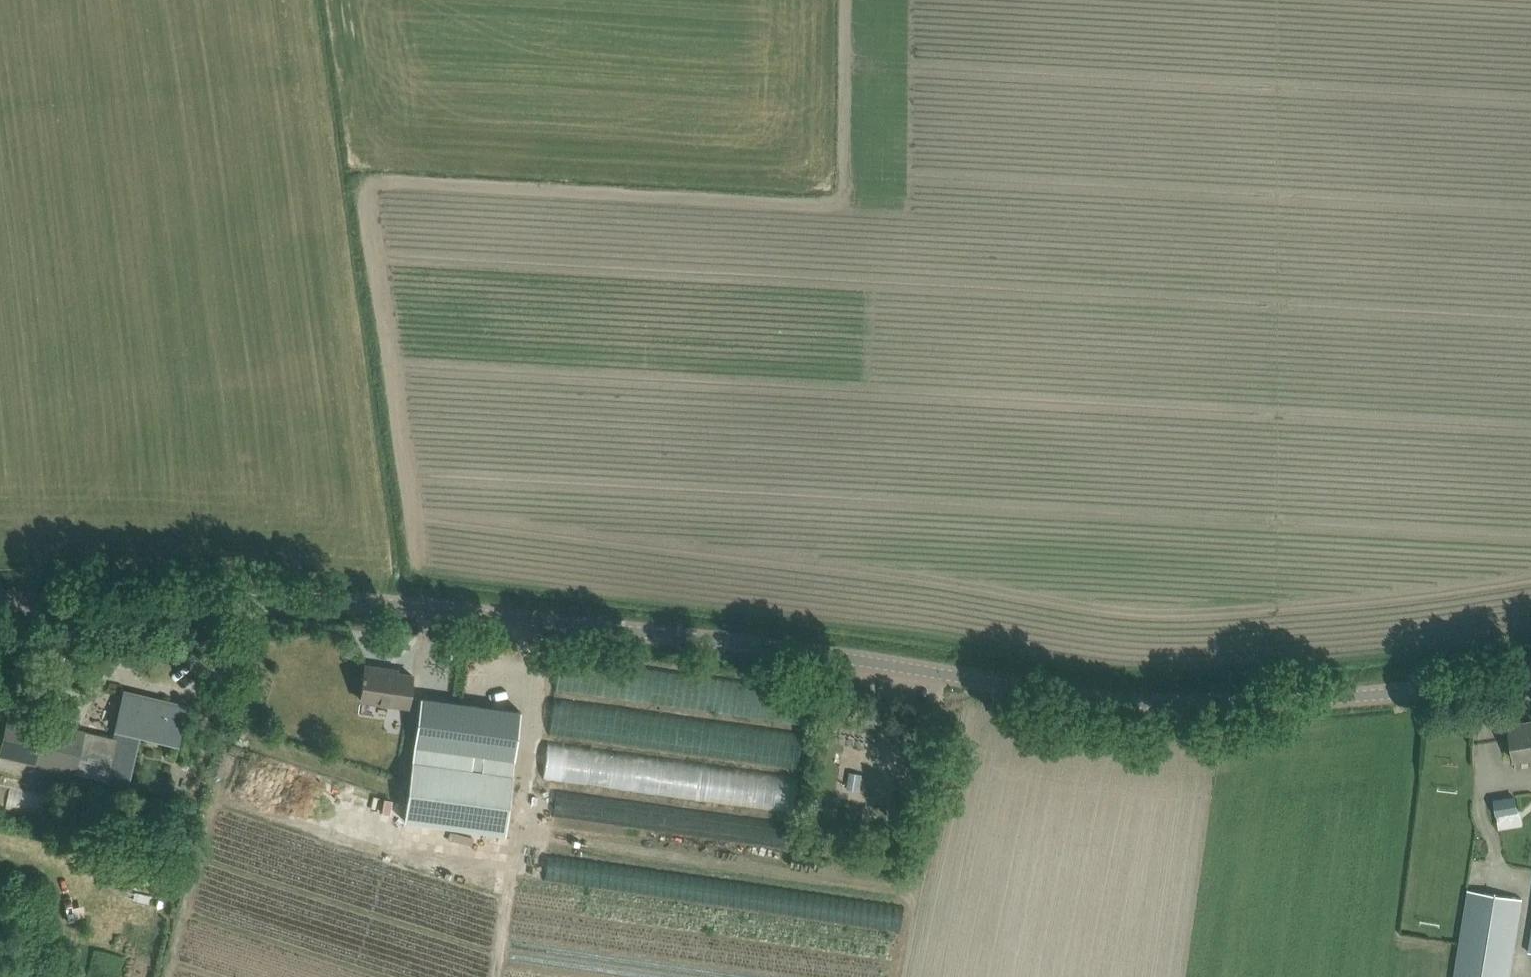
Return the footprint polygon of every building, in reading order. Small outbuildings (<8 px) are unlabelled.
[(408,705),(409,694),(412,675),(385,671),(385,668),(365,665),(364,674),(362,673),(362,678),(363,678),(360,698),(408,705)] [(830,697),(840,699),(842,688),(832,687),(830,697)] [(10,715),(5,734),(0,755),(76,772),(77,769),(107,776),(106,778),(131,783),(142,733),(176,741),(184,706),(126,692),(115,740),(10,715)] [(421,697),(415,745),(514,758),(521,711),(421,697)] [(1508,725),(1514,760),(1530,757),(1530,721),(1508,725)] [(514,758),(415,745),(404,821),(504,834),(514,758)] [(848,789),(856,790),(857,782),(861,782),(862,774),(850,773),(848,789)] [(1516,797),(1494,800),(1497,818),(1519,815),(1516,797)] [(1454,976),(1509,976),(1522,898),(1468,889),(1454,976)]
